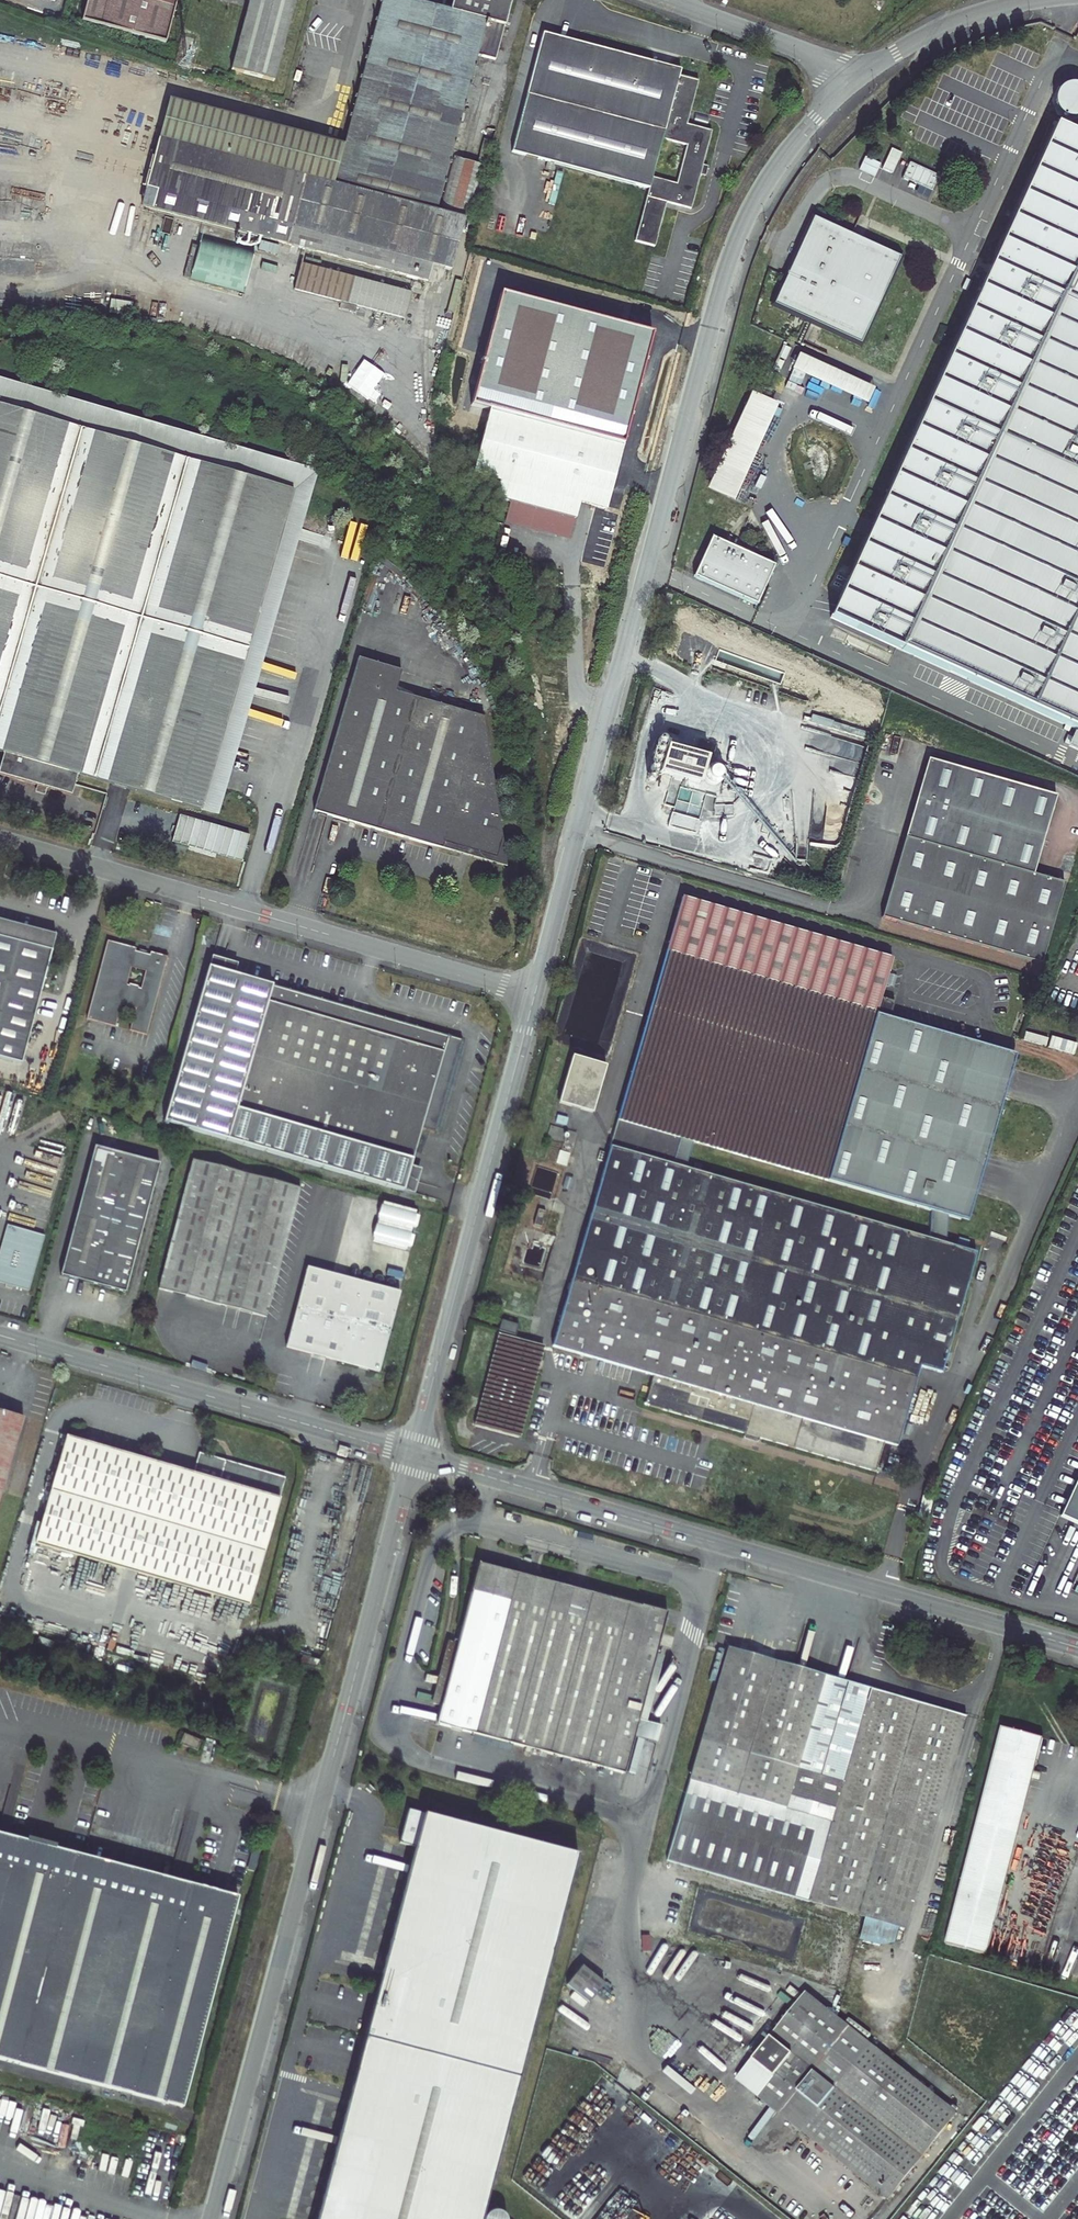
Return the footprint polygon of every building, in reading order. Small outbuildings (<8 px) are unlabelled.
[(87,19),(169,41),(180,0),(92,0),(87,19)] [(174,97),(146,203),(434,279),(438,264),(455,269),(469,219),(464,217),(471,191),(457,188),(451,213),(442,210),(482,53),(500,57),(516,0),(460,0),(458,8),(428,0),(388,0),(349,143),(174,97)] [(234,69),(277,81),(298,0),(252,0),(234,69)] [(716,134),(691,126),(701,85),(683,79),(685,72),(547,32),(515,150),(652,189),(638,242),(657,248),(668,204),(692,211),(703,177),(708,179),(712,169),(706,167),(716,134)] [(491,163),(507,104),(499,101),(492,126),(490,125),(481,160),(491,163)] [(1062,130),(840,621),(1077,730),(1077,138),(1062,130)] [(882,167),(892,171),(901,151),(891,147),(882,167)] [(933,190),(939,172),(908,161),(902,179),(933,190)] [(901,259),(814,220),(774,306),(861,346),(901,259)] [(252,252),(198,239),(189,278),(243,291),(252,252)] [(259,239),(256,249),(275,254),(278,244),(259,239)] [(402,326),(411,289),(299,262),(293,290),(379,310),(377,320),(402,326)] [(603,511),(654,336),(500,291),(467,401),(486,407),(468,472),(495,480),(490,497),(507,502),(502,521),(566,539),(577,504),(603,511)] [(199,809),(216,814),(316,469),(0,377),(0,406),(292,490),(199,809)] [(6,752),(0,773),(0,774),(37,785),(35,792),(45,794),(47,788),(72,795),(78,774),(199,809),(292,490),(0,406),(0,751),(6,752)] [(774,564),(715,537),(696,578),(755,605),(774,564)] [(551,591),(543,591),(542,607),(550,607),(551,591)] [(311,806),(441,841),(442,836),(496,850),(501,832),(482,710),(394,687),(400,664),(354,651),(311,806)] [(710,756),(667,745),(660,771),(702,783),(710,756)] [(906,836),(1033,874),(1056,797),(929,759),(906,836)] [(710,782),(714,785),(719,784),(722,782),(725,778),(726,775),(724,770),(720,766),(715,766),(710,768),(708,771),(706,775),(707,779),(710,782)] [(697,793),(698,790),(679,787),(676,815),(700,818),(703,794),(697,793)] [(506,859),(501,832),(496,850),(442,836),(441,841),(506,859)] [(1033,874),(906,836),(882,916),(1041,963),(1064,883),(1033,874)] [(16,868),(6,866),(4,877),(13,879),(16,868)] [(919,1367),(940,1373),(975,1253),(945,1245),(946,1216),(958,1220),(1007,1052),(892,1019),(896,1004),(881,1000),(895,956),(683,894),(551,1346),(645,1373),(653,1376),(647,1394),(644,1405),(660,1409),(667,1412),(743,1434),(758,1438),(874,1472),(883,1443),(895,1446),(919,1367)] [(22,1064),(52,951),(45,949),(49,936),(0,923),(0,1059),(22,1064)] [(56,937),(49,936),(45,949),(52,951),(56,937)] [(147,952),(140,950),(139,953),(136,952),(137,949),(108,942),(87,1019),(116,1027),(122,1006),(133,1009),(132,1015),(134,1015),(130,1031),(147,1035),(167,958),(151,953),(150,956),(147,955),(147,952)] [(164,1122),(403,1191),(412,1159),(422,1128),(436,1132),(462,1040),(209,967),(164,1122)] [(1007,1052),(958,1220),(966,1222),(1015,1054),(1007,1052)] [(605,1066),(571,1057),(558,1103),(592,1112),(605,1066)] [(159,1164),(95,1147),(61,1276),(126,1293),(159,1164)] [(300,1189),(192,1160),(158,1290),(267,1318),(300,1189)] [(409,1249),(418,1209),(380,1200),(371,1241),(409,1249)] [(544,1212),(537,1210),(533,1225),(540,1227),(544,1212)] [(0,1252),(0,1283),(29,1292),(45,1239),(7,1228),(0,1252)] [(286,1348),(379,1372),(400,1292),(307,1268),(286,1348)] [(517,1325),(501,1321),(498,1331),(514,1336),(517,1325)] [(518,1437),(542,1346),(498,1334),(475,1426),(518,1437)] [(0,1411),(0,1446),(14,1449),(23,1418),(0,1411)] [(756,1442),(758,1438),(743,1434),(742,1438),(756,1442)] [(285,1478),(225,1461),(219,1481),(66,1437),(35,1544),(248,1606),(285,1478)] [(14,1449),(0,1446),(0,1497),(14,1449)] [(1060,1516),(1077,1524),(1077,1476),(1060,1516)] [(479,1558),(477,1563),(594,1594),(595,1589),(479,1558)] [(594,1594),(477,1563),(456,1645),(435,1724),(473,1734),(585,1764),(623,1774),(658,1642),(659,1642),(667,1612),(641,1605),(641,1606),(594,1594)] [(710,1584),(717,1585),(719,1575),(712,1574),(710,1584)] [(715,1642),(723,1644),(728,1623),(720,1621),(715,1642)] [(435,1724),(456,1645),(446,1642),(425,1722),(435,1724)] [(964,1716),(726,1648),(665,1860),(903,1929),(964,1716)] [(299,1665),(316,1668),(318,1659),(302,1654),(299,1665)] [(986,1954),(1042,1739),(1000,1728),(944,1944),(986,1954)] [(584,1770),(585,1764),(473,1734),(471,1740),(584,1770)] [(182,1745),(200,1752),(203,1742),(186,1735),(182,1745)] [(407,1809),(399,1843),(415,1847),(318,2218),(465,2218),(561,1849),(407,1809)] [(181,2111),(238,1898),(0,1835),(0,2063),(181,2111)] [(254,1842),(247,1869),(254,1871),(261,1844),(254,1842)] [(604,1984),(582,1966),(566,1986),(588,2004),(604,1984)] [(736,2079),(887,2200),(888,2200),(957,2115),(805,1993),(736,2079)]
